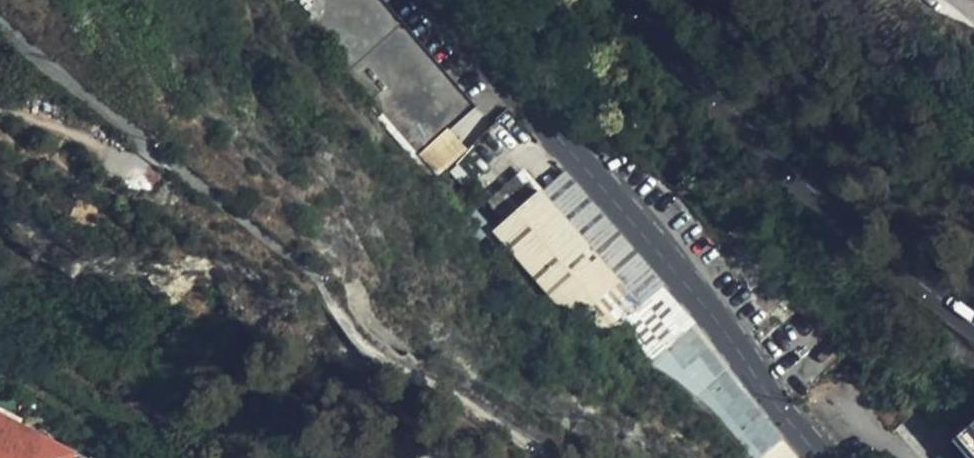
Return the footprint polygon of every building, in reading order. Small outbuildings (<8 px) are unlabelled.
[(419,155),(472,108),(378,0),(284,0),(419,155)] [(574,184),(564,173),(543,191),(639,301),(653,289),(660,284),(629,247),(586,197),(574,184)] [(639,301),(543,191),(540,190),(494,231),(592,341),(613,325),(649,363),(686,327),(653,289),(639,301)] [(651,365),(741,457),(796,457),(798,457),(688,332),(651,365)] [(0,412),(0,457),(86,457),(0,412)] [(946,440),(962,457),(973,457),(973,414),(946,440)]
